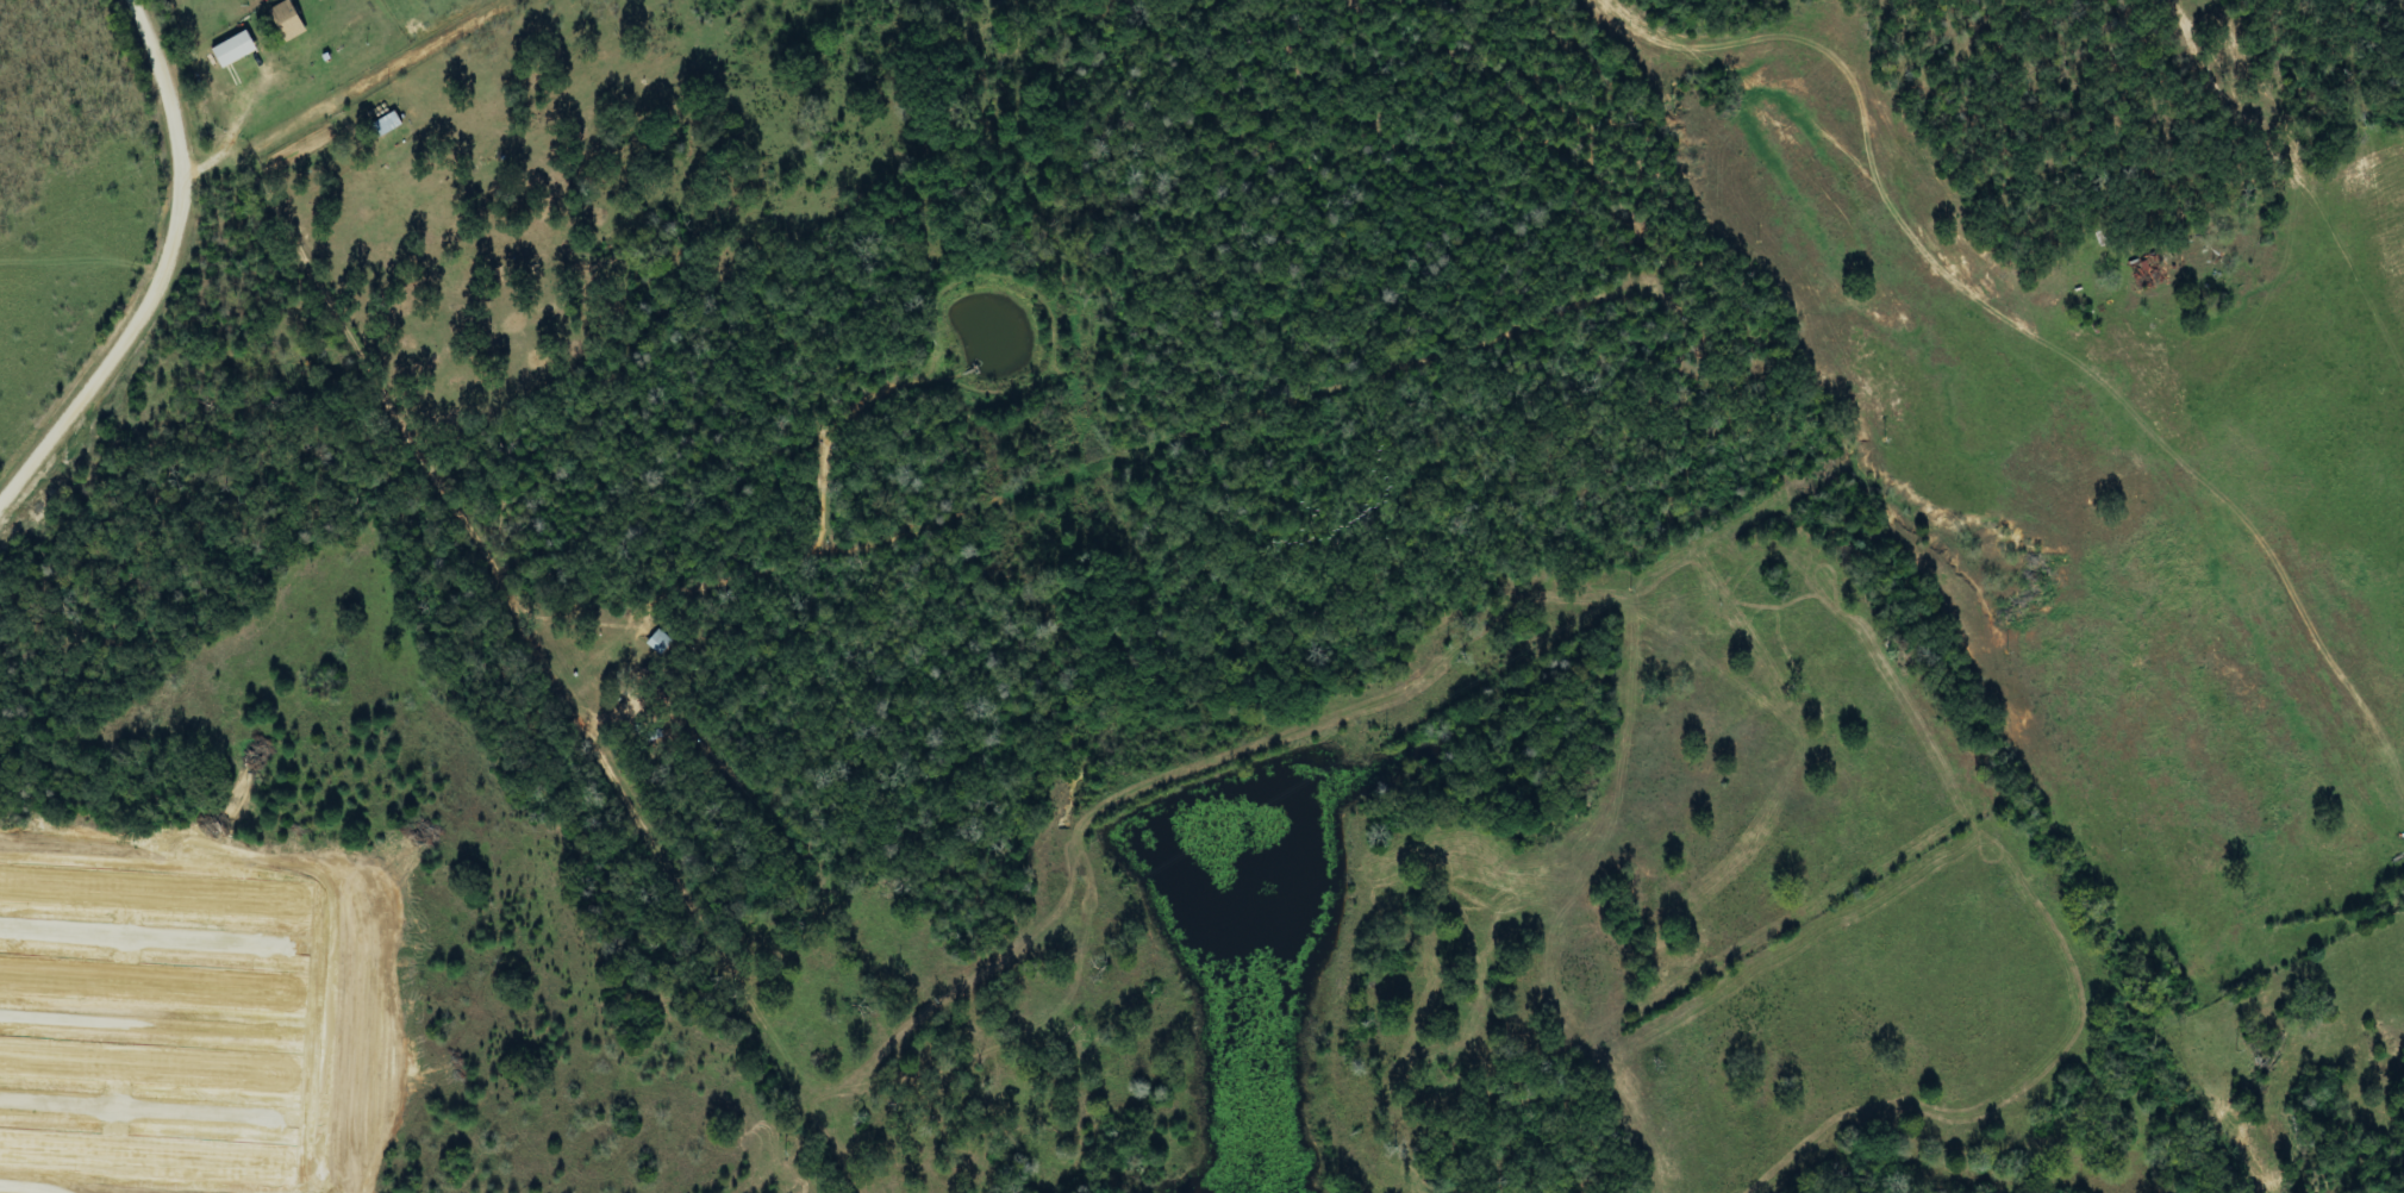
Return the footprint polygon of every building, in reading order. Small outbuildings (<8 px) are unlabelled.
[(304,34),(288,0),(267,10),(283,44),(304,34)] [(209,49),(220,69),(255,51),(245,31),(209,49)] [(376,138),(403,125),(396,111),(369,124),(376,138)]
